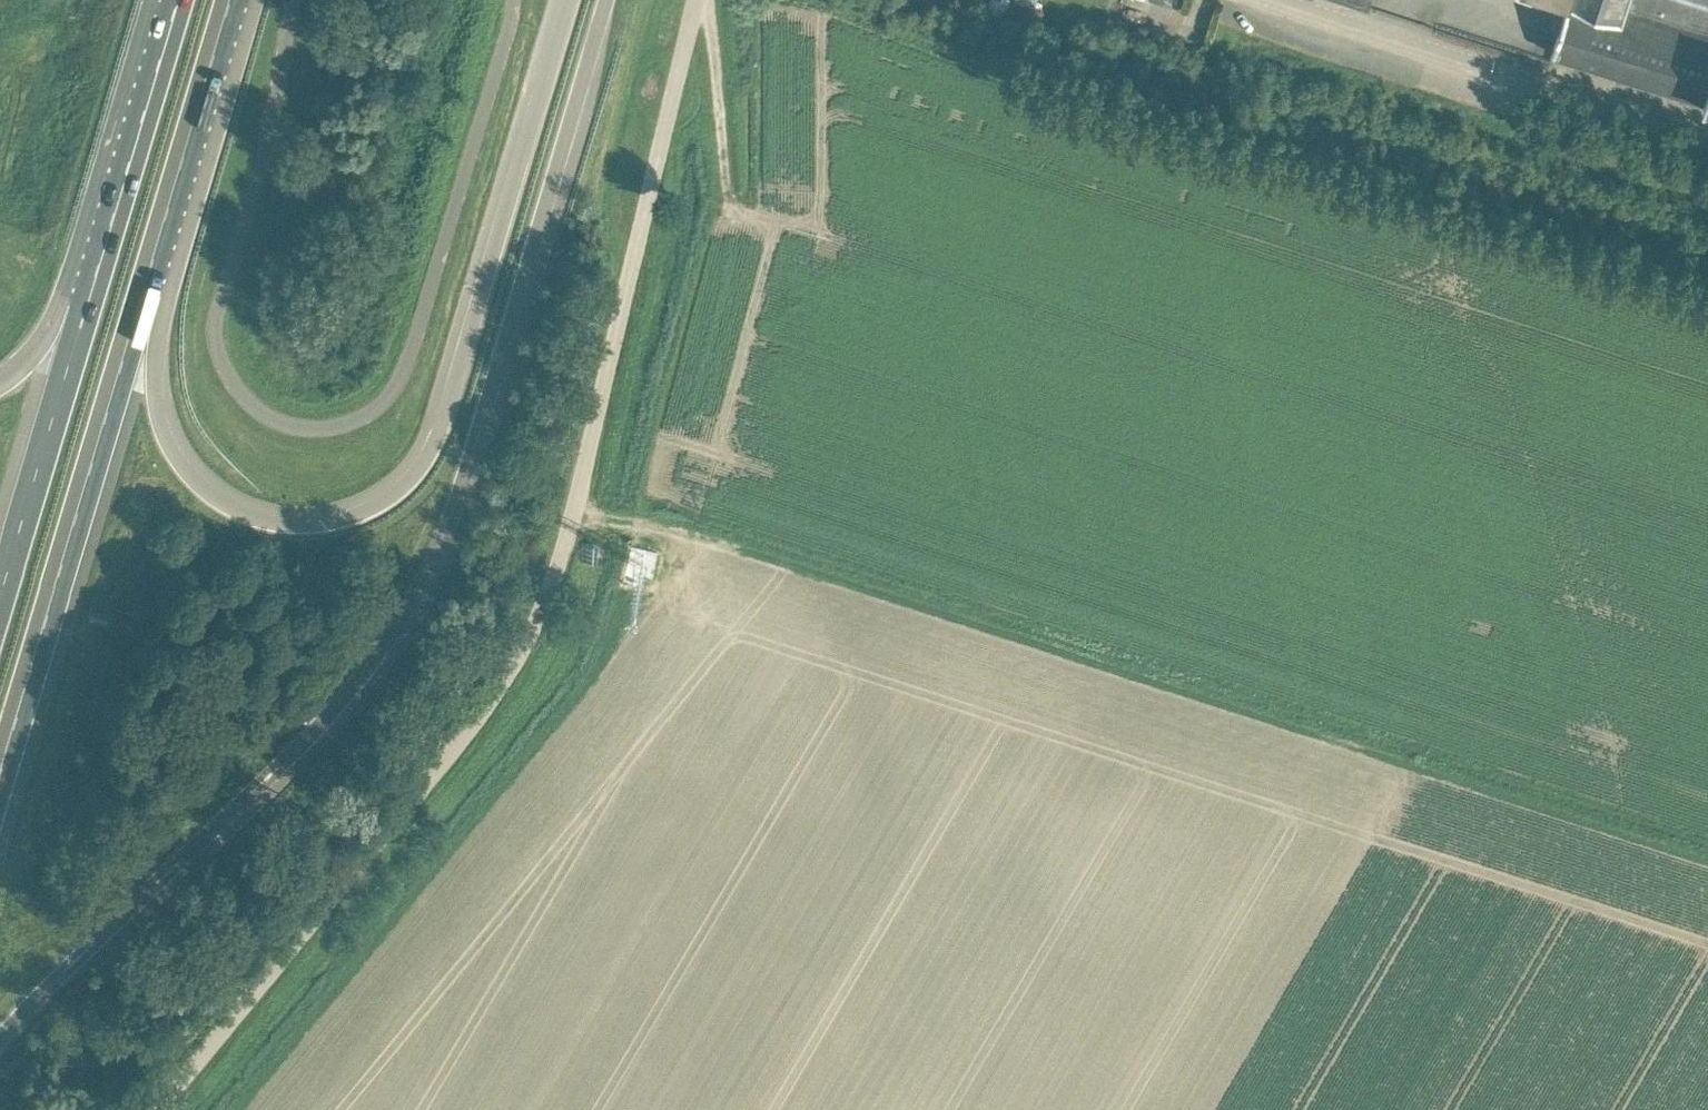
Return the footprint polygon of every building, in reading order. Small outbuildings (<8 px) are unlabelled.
[(1568,5),(1553,53),(1707,102),(1707,0),(1551,0),(1568,5)]
